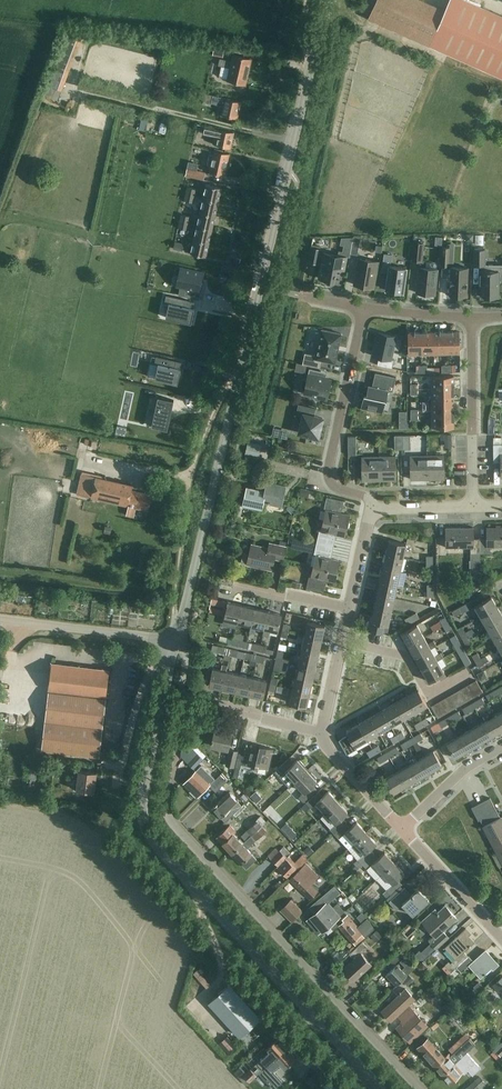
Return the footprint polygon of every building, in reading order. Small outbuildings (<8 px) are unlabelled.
[(445,10),(423,0),(376,0),(368,18),(430,45),(445,10)] [(467,0),(449,0),(445,10),(460,17),(467,0)] [(460,17),(445,10),(430,45),(501,77),(501,35),(460,17)] [(62,91),(82,38),(69,34),(62,53),(57,51),(51,68),(55,70),(49,86),(62,91)] [(215,45),(213,55),(223,57),(225,46),(215,45)] [(228,79),(227,80),(245,85),(251,58),(233,54),(232,62),(221,59),(219,65),(222,66),(219,76),(228,79)] [(241,101),(224,98),(205,94),(202,104),(210,106),(211,103),(223,105),(221,114),(237,118),(241,101)] [(142,119),(139,129),(146,131),(149,120),(142,119)] [(161,122),(159,132),(166,133),(168,124),(161,122)] [(234,132),(198,124),(196,130),(204,132),(204,134),(214,137),(213,144),(230,148),(234,132)] [(224,176),(226,170),(229,153),(214,150),(213,155),(209,154),(207,165),(210,166),(208,173),(224,176)] [(191,154),(188,168),(206,171),(207,166),(199,165),(201,155),(191,154)] [(186,176),(203,179),(204,173),(188,169),(186,176)] [(203,198),(218,201),(222,187),(206,184),(203,198)] [(185,194),(195,196),(197,189),(187,187),(185,194)] [(193,203),(195,196),(185,194),(184,201),(193,203)] [(215,215),(218,201),(203,198),(200,211),(215,215)] [(212,228),(215,215),(200,211),(197,225),(212,228)] [(179,221),(189,223),(191,216),(181,214),(179,221)] [(187,230),(189,223),(179,221),(177,228),(187,230)] [(209,242),(212,228),(197,225),(194,238),(209,242)] [(206,256),(209,242),(194,238),(190,252),(206,256)] [(184,244),(175,241),(173,249),(182,251),(184,244)] [(350,253),(349,255),(356,257),(359,243),(352,242),(351,247),(350,249),(350,253)] [(414,242),(411,260),(422,261),(424,243),(414,242)] [(233,247),(231,256),(238,258),(240,249),(233,247)] [(311,247),(309,261),(318,263),(321,248),(311,247)] [(485,265),(485,249),(474,249),(474,265),(481,265),(481,274),(480,283),(481,283),(481,297),(499,297),(499,280),(501,280),(501,281),(501,278),(501,265),(485,265)] [(389,272),(386,289),(388,289),(388,291),(396,292),(396,290),(403,292),(407,268),(391,266),(392,255),(385,253),(382,271),(389,272)] [(336,268),(344,270),(347,256),(337,255),(337,257),(323,255),(319,278),(334,281),(335,275),(336,272),(335,272),(336,268)] [(378,262),(359,258),(354,284),(373,288),(378,262)] [(449,295),(467,296),(468,268),(451,267),(450,280),(449,284),(450,284),(449,295)] [(184,268),(180,286),(184,287),(198,290),(202,272),(184,268)] [(416,292),(435,294),(437,271),(419,269),(416,292)] [(180,286),(178,295),(196,299),(198,290),(184,287),(180,286)] [(166,295),(164,303),(169,304),(165,317),(191,323),(194,309),(187,307),(188,300),(166,295)] [(335,363),(341,333),(322,329),(316,356),(305,353),(303,363),(320,367),(322,360),(335,363)] [(421,354),(421,332),(415,332),(415,331),(414,331),(414,332),(408,332),(408,355),(421,354)] [(434,354),(434,332),(427,332),(427,331),(427,332),(421,332),(421,354),(434,354)] [(447,354),(446,332),(440,332),(440,331),(440,332),(434,332),(434,354),(447,354)] [(446,332),(447,354),(460,354),(459,331),(453,331),(452,331),(446,332)] [(396,336),(378,332),(373,356),(379,357),(377,365),(392,368),(394,360),(391,360),(396,336)] [(156,356),(154,364),(158,364),(155,378),(177,384),(181,369),(175,367),(176,361),(156,356)] [(327,398),(331,380),(320,377),(321,371),(309,368),(307,380),(303,379),(301,387),(305,388),(304,393),(314,395),(314,397),(316,399),(319,400),(321,398),(321,397),(327,398)] [(361,407),(378,411),(380,398),(381,398),(383,390),(388,391),(391,376),(375,372),(375,373),(376,373),(373,387),(369,386),(367,394),(363,393),(363,394),(364,394),(361,407)] [(431,388),(453,388),(453,383),(454,383),(454,382),(453,382),(453,375),(431,376),(431,388)] [(431,401),(453,401),(453,395),(454,395),(454,394),(453,394),(453,388),(431,388),(431,401)] [(158,397),(151,426),(167,429),(174,400),(158,397)] [(431,414),(454,414),(453,408),(454,408),(454,407),(453,407),(453,401),(431,401),(431,414)] [(299,433),(318,437),(323,418),(304,414),(299,433)] [(454,414),(431,414),(432,427),(454,427),(454,420),(454,414)] [(117,426),(115,433),(125,435),(127,428),(117,426)] [(451,446),(451,434),(440,434),(440,444),(445,444),(445,446),(451,446)] [(402,449),(402,435),(394,435),(394,449),(402,449)] [(410,435),(402,435),(402,449),(411,449),(410,435)] [(357,454),(356,436),(348,436),(348,455),(357,454)] [(501,444),(501,437),(493,437),(493,462),(501,462),(501,477),(501,446),(501,444)] [(261,448),(247,444),(244,456),(258,460),(261,448)] [(427,478),(427,458),(418,458),(418,455),(410,455),(411,479),(427,478)] [(427,458),(427,478),(444,478),(443,455),(435,455),(435,458),(427,458)] [(379,480),(378,459),(370,459),(370,456),(362,457),(363,480),(379,480)] [(378,459),(379,480),(395,479),(394,456),(387,456),(387,459),(378,459)] [(134,517),(136,508),(147,511),(151,495),(131,491),(132,485),(82,473),(77,495),(128,506),(126,515),(134,517)] [(244,503),(253,505),(261,507),(263,499),(281,504),(286,485),(267,481),(265,490),(248,486),(244,503)] [(324,520),(347,525),(349,515),(341,513),(344,501),(327,497),(324,510),(326,510),(324,520)] [(345,535),(347,525),(324,520),(322,530),(319,529),(316,542),(334,546),(337,533),(345,535)] [(480,553),(480,538),(473,538),(473,527),(446,527),(446,548),(470,547),(470,560),(480,560),(480,553)] [(480,553),(490,553),(490,547),(501,546),(501,527),(487,527),(487,538),(480,538),(480,553)] [(415,538),(432,543),(434,537),(416,532),(415,538)] [(386,554),(403,558),(406,544),(389,540),(386,554)] [(282,560),(286,542),(279,541),(278,545),(276,544),(275,550),(251,544),(249,554),(243,552),(241,561),(247,563),(247,564),(271,569),(274,558),(282,560)] [(331,558),(334,546),(316,542),(313,555),(316,556),(314,566),(337,571),(339,560),(331,558)] [(400,571),(403,558),(386,554),(383,567),(400,571)] [(334,581),(337,571),(314,566),(311,575),(309,575),(306,588),(323,592),(326,579),(334,581)] [(407,573),(400,571),(383,567),(380,581),(397,584),(404,586),(407,573)] [(394,598),(397,584),(380,581),(377,594),(394,598)] [(391,611),(394,598),(377,594),(374,607),(391,611)] [(481,617),(497,607),(491,596),(485,600),(482,594),(467,603),(470,609),(475,606),(481,617)] [(241,605),(227,602),(211,598),(209,610),(210,610),(209,612),(224,616),(223,619),(229,620),(228,626),(236,628),(237,622),(241,605)] [(251,625),(255,608),(241,605),(237,622),(251,625)] [(388,625),(391,611),(374,607),(371,621),(388,625)] [(501,618),(501,615),(497,607),(481,617),(487,627),(501,618)] [(264,628),(268,611),(255,608),(251,625),(249,632),(255,633),(257,627),(264,628)] [(459,608),(452,612),(454,616),(461,612),(459,608)] [(268,637),(270,630),(278,631),(282,614),(268,611),(264,628),(263,635),(268,637)] [(416,612),(405,619),(408,624),(419,618),(416,612)] [(443,626),(448,623),(445,617),(440,620),(443,626)] [(501,632),(501,618),(487,627),(493,637),(501,632)] [(305,635),(322,639),(325,625),(308,621),(305,635)] [(448,623),(443,626),(446,631),(452,628),(448,623)] [(409,645),(424,637),(417,624),(402,633),(409,645)] [(463,641),(469,637),(466,632),(460,635),(463,641)] [(501,646),(501,632),(493,637),(499,648),(501,646)] [(319,652),(322,639),(305,635),(302,648),(319,652)] [(433,640),(428,643),(424,637),(409,645),(415,657),(431,648),(436,645),(433,640)] [(469,637),(463,641),(467,646),(472,643),(469,637)] [(457,650),(462,646),(459,641),(454,644),(457,650)] [(218,646),(216,652),(224,654),(223,660),(229,662),(230,655),(231,649),(225,647),(218,646)] [(462,646),(457,650),(460,656),(466,653),(462,646)] [(316,666),(319,652),(302,648),(299,662),(316,666)] [(441,652),(435,656),(431,648),(415,657),(422,669),(437,660),(443,657),(441,652)] [(231,649),(230,655),(237,657),(243,658),(245,652),(238,650),(231,649)] [(245,652),(243,658),(250,660),(257,661),(258,655),(252,654),(245,652)] [(475,661),(481,658),(477,652),(472,655),(475,661)] [(279,672),(282,658),(276,657),(273,670),(279,672)] [(475,661),(478,667),(484,664),(481,658),(475,661)] [(444,672),(437,660),(422,669),(429,681),(444,672)] [(313,679),(316,666),(299,662),(296,675),(313,679)] [(42,750),(98,757),(105,696),(106,696),(109,670),(52,663),(45,714),(46,714),(42,750)] [(223,689),(226,671),(212,668),(209,685),(223,689)] [(236,692),(240,674),(226,671),(223,689),(236,692)] [(484,671),(478,674),(481,680),(485,678),(486,675),(484,671)] [(249,695),(253,677),(240,674),(236,692),(249,695)] [(310,693),(313,679),(296,675),(293,689),(310,693)] [(253,677),(249,695),(263,698),(267,680),(253,677)] [(277,690),(289,692),(291,680),(279,678),(277,690)] [(470,683),(477,695),(483,692),(476,680),(470,683)] [(472,698),(477,695),(470,683),(465,686),(472,698)] [(466,701),(472,698),(465,686),(459,690),(466,701)] [(307,706),(310,693),(293,689),(289,703),(307,706)] [(406,696),(415,712),(427,705),(418,689),(406,696)] [(461,705),(466,701),(459,690),(454,693),(461,705)] [(488,700),(497,695),(495,690),(485,695),(488,700)] [(267,700),(274,702),(276,695),(268,693),(267,700)] [(455,708),(461,705),(454,693),(448,696),(455,708)] [(403,719),(415,712),(406,696),(394,703),(403,719)] [(449,711),(455,708),(448,696),(443,699),(449,711)] [(474,708),(484,703),(481,698),(471,704),(474,708)] [(444,714),(449,711),(443,699),(437,702),(444,714)] [(438,718),(444,714),(437,702),(431,706),(438,718)] [(391,726),(403,719),(394,703),(382,710),(391,726)] [(464,714),(474,708),(471,704),(461,709),(464,714)] [(379,732),(391,726),(382,710),(370,717),(379,732)] [(448,717),(451,722),(461,716),(459,711),(448,717)] [(501,729),(501,711),(494,716),(501,730),(501,729)] [(490,736),(501,730),(494,716),(482,722),(490,736)] [(367,739),(379,732),(370,717),(358,724),(367,739)] [(442,727),(451,722),(448,717),(439,722),(442,727)] [(423,726),(429,723),(426,718),(420,721),(423,726)] [(417,730),(423,726),(420,721),(414,724),(417,730)] [(478,743),(490,736),(482,722),(470,729),(478,743)] [(356,746),(367,739),(358,724),(346,731),(348,734),(355,746),(356,746)] [(227,749),(231,731),(215,727),(211,746),(227,749)] [(467,750),(478,743),(470,729),(459,736),(467,750)] [(405,737),(402,731),(401,730),(397,732),(396,730),(394,731),(396,735),(399,740),(405,737)] [(396,735),(395,735),(393,732),(388,734),(394,743),(399,740),(396,735)] [(409,739),(412,744),(423,738),(420,733),(413,737),(409,739)] [(348,734),(339,740),(347,754),(357,748),(356,746),(355,746),(348,734)] [(454,757),(467,750),(459,736),(446,743),(454,757)] [(403,749),(412,744),(409,739),(409,740),(401,744),(403,749)] [(183,740),(181,756),(193,768),(206,756),(201,751),(198,753),(183,740)] [(372,748),(376,754),(381,750),(378,745),(372,748)] [(266,774),(272,749),(259,746),(258,751),(245,748),(243,754),(238,753),(235,769),(245,771),(247,766),(250,767),(250,765),(259,766),(257,772),(266,774)] [(386,753),(389,758),(400,751),(397,747),(386,753)] [(370,757),(376,754),(372,748),(367,752),(370,757)] [(233,767),(236,752),(230,750),(226,765),(233,767)] [(420,758),(428,772),(441,765),(432,751),(420,758)] [(380,763),(389,758),(386,753),(377,758),(380,763)] [(417,779),(428,772),(420,758),(409,765),(417,779)] [(32,759),(29,779),(36,779),(38,760),(32,759)] [(294,782),(307,769),(299,760),(298,762),(297,760),(292,764),(288,759),(269,776),(274,781),(284,772),(294,782)] [(197,797),(214,779),(201,765),(183,784),(197,797)] [(405,786),(417,779),(409,765),(397,772),(405,786)] [(307,769),(294,782),(303,793),(298,797),(303,802),(316,790),(312,785),(316,781),(315,780),(316,779),(307,769)] [(79,770),(76,790),(94,792),(96,772),(79,770)] [(215,792),(229,778),(223,771),(209,785),(215,792)] [(393,793),(405,786),(397,772),(385,779),(393,793)] [(255,791),(249,796),(256,803),(261,797),(255,791)] [(325,813),(337,802),(328,792),(322,797),(317,792),(305,803),(310,808),(315,803),(325,813)] [(233,814),(241,806),(228,793),(211,808),(224,822),(233,814)] [(239,798),(244,803),(249,799),(244,793),(239,798)] [(494,820),(500,817),(490,798),(484,801),(494,820)] [(488,823),(494,820),(484,801),(478,804),(488,823)] [(334,834),(345,823),(346,822),(341,818),(347,812),(337,802),(325,813),(334,824),(329,829),(334,834)] [(241,806),(233,814),(235,817),(246,807),(243,804),(241,806)] [(483,826),(488,823),(478,804),(472,807),(479,821),(478,820),(479,820),(483,826)] [(276,814),(272,819),(276,824),(281,819),(276,814)] [(260,816),(256,820),(257,821),(261,826),(266,821),(260,816)] [(501,833),(501,820),(500,817),(494,820),(488,823),(483,826),(482,826),(489,839),(501,833)] [(230,821),(236,828),(240,824),(238,822),(237,822),(233,818),(232,820),(230,818),(223,824),(225,826),(230,821)] [(257,821),(241,836),(245,841),(261,826),(257,821)] [(354,843),(366,833),(356,822),(349,828),(345,823),(334,834),(338,839),(345,833),(354,843)] [(286,823),(281,828),(286,833),(291,829),(286,823)] [(231,853),(242,844),(233,834),(235,831),(229,825),(216,837),(231,853)] [(256,859),(251,854),(246,849),(266,831),(261,826),(245,841),(242,844),(231,853),(241,863),(246,868),(256,859)] [(358,868),(362,864),(373,854),(369,849),(375,843),(366,833),(354,843),(364,854),(354,863),(358,868)] [(501,849),(501,833),(489,839),(496,852),(501,849)] [(275,849),(267,856),(277,866),(290,853),(283,847),(278,852),(275,849)] [(307,847),(303,851),(308,856),(312,853),(307,847)] [(382,874),(394,863),(384,852),(377,858),(373,854),(362,864),(376,880),(382,874)] [(291,854),(290,853),(277,866),(276,867),(286,877),(289,874),(290,876),(308,858),(303,853),(294,862),(289,856),(291,854)] [(382,874),(392,885),(386,890),(390,895),(401,885),(397,880),(404,874),(394,863),(382,874)] [(290,879),(310,899),(317,891),(310,884),(316,878),(305,867),(298,873),(297,872),(290,879)] [(280,880),(274,885),(278,888),(283,883),(280,880)] [(334,883),(309,905),(315,911),(325,903),(327,901),(340,890),(334,883)] [(412,915),(428,900),(417,889),(409,896),(402,889),(388,902),(395,910),(402,904),(412,915)] [(350,900),(343,893),(341,895),(348,902),(350,900)] [(356,898),(351,893),(348,896),(352,901),(356,898)] [(279,911),(291,923),(303,911),(291,899),(279,911)] [(309,917),(306,920),(318,934),(321,931),(322,932),(330,926),(331,925),(333,929),(338,925),(342,922),(340,920),(339,918),(341,916),(327,901),(325,903),(315,911),(309,917)] [(442,931),(456,918),(444,906),(437,913),(435,910),(422,922),(434,935),(428,941),(436,949),(448,938),(442,931)] [(346,915),(340,920),(342,922),(338,925),(352,942),(355,946),(365,937),(364,937),(375,928),(370,923),(366,918),(356,927),(348,917),(346,915)] [(448,974),(468,956),(463,952),(474,942),(468,936),(470,934),(465,929),(447,945),(458,957),(450,964),(448,961),(442,967),(448,974)] [(370,936),(376,942),(382,936),(377,930),(370,936)] [(343,969),(354,981),(371,965),(360,953),(367,947),(362,942),(349,954),(353,959),(343,969)] [(431,951),(427,946),(421,951),(425,956),(431,951)] [(404,954),(400,949),(386,962),(391,967),(404,954)] [(419,950),(414,955),(418,959),(423,959),(426,957),(421,951),(419,950)] [(468,956),(457,967),(461,972),(469,965),(480,978),(491,968),(493,970),(498,965),(485,950),(472,962),(468,956)] [(396,985),(416,966),(415,966),(414,967),(404,957),(400,961),(405,966),(402,969),(397,964),(386,975),(396,985)] [(423,963),(418,968),(423,972),(428,967),(423,963)] [(259,1017),(229,984),(220,975),(192,1000),(209,1019),(217,1011),(239,1036),(259,1017)] [(407,984),(412,979),(409,976),(404,980),(407,984)] [(492,985),(499,992),(501,990),(501,991),(501,977),(492,985)] [(483,986),(479,981),(473,986),(474,987),(471,989),(472,990),(475,995),(484,987),(483,987),(483,986)] [(381,1011),(391,1021),(415,999),(405,989),(381,1011)] [(448,1001),(442,1006),(447,1011),(453,1006),(448,1001)] [(404,1021),(397,1028),(409,1041),(426,1025),(409,1007),(399,1016),(404,1021)] [(468,1036),(446,1057),(428,1036),(416,1047),(442,1075),(466,1052),(475,1044),(468,1036)] [(268,1065),(287,1048),(277,1037),(266,1048),(271,1053),(263,1060),(262,1059),(240,1079),(246,1085),(268,1065)] [(240,1050),(231,1040),(223,1047),(232,1057),(240,1050)] [(495,1044),(490,1048),(494,1053),(499,1048),(495,1044)] [(246,1086),(268,1066),(269,1067),(265,1070),(269,1074),(264,1078),(274,1088),(282,1081),(273,1070),(280,1063),(285,1069),(296,1058),(287,1048),(268,1065),(246,1085),(246,1086)] [(449,1083),(462,1072),(464,1074),(468,1070),(472,1075),(480,1068),(466,1052),(442,1075),(449,1083)] [(498,1057),(492,1052),(490,1054),(501,1066),(501,1061),(498,1057)] [(485,1083),(479,1076),(464,1088),(478,1088),(485,1083)]
